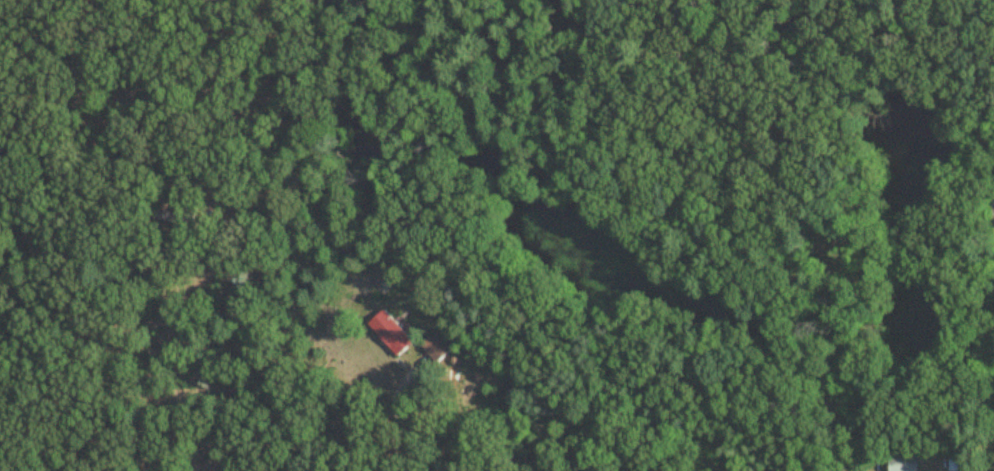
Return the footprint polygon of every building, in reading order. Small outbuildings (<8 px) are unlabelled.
[(370,324),(399,357),(415,343),(386,310),(370,324)] [(436,363),(453,352),(440,332),(423,344),(436,363)] [(920,457),(891,457),(891,470),(920,470),(920,457)]
